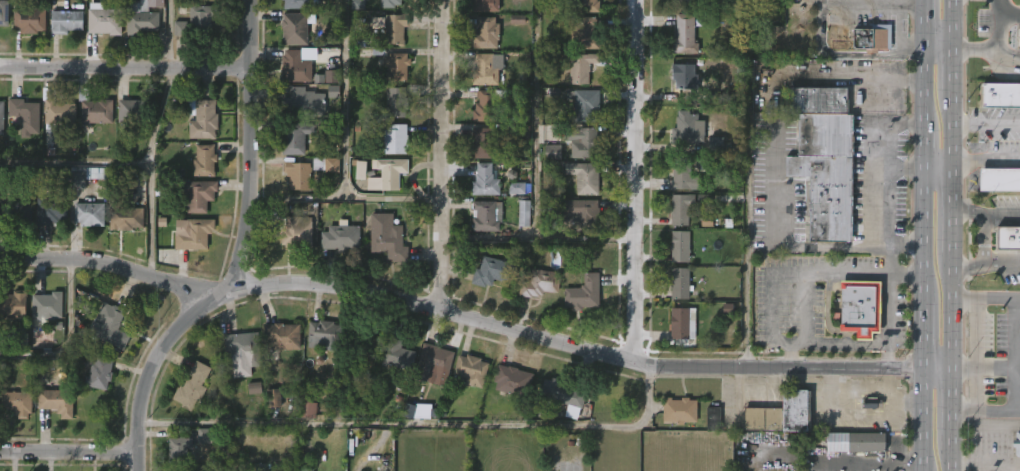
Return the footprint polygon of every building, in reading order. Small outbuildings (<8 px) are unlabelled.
[(141,2),(141,0),(165,0),(165,7),(150,7),(150,12),(161,12),(161,31),(145,31),(145,35),(128,35),(128,1),(141,2)] [(283,9),(283,0),(309,0),(309,9),(283,9)] [(383,8),(383,0),(409,0),(409,7),(383,8)] [(472,11),(472,0),(498,0),(498,11),(472,11)] [(575,4),(575,0),(599,0),(599,1),(603,1),(602,12),(577,12),(577,4),(575,4)] [(9,1),(0,1),(0,26),(9,26),(9,1)] [(213,35),(176,35),(176,21),(191,21),(192,6),(219,6),(219,17),(217,17),(217,21),(213,21),(213,35)] [(36,30),(36,34),(18,33),(18,31),(11,30),(12,7),(44,8),(44,30),(36,30)] [(96,7),(96,9),(120,9),(120,35),(108,35),(108,32),(86,32),(86,8),(96,7)] [(81,10),(80,29),(65,29),(65,34),(49,33),(49,10),(81,10)] [(309,14),(309,45),(284,45),(285,29),(284,29),(284,20),(285,20),(285,13),(309,14)] [(695,13),(695,43),(698,43),(699,52),(672,52),(672,38),(678,38),(677,13),(695,13)] [(409,20),(409,26),(404,26),(404,44),(385,43),(385,23),(383,23),(385,14),(409,15),(409,20)] [(525,24),(525,15),(510,15),(511,25),(525,24)] [(479,17),(494,17),(494,23),(498,23),(498,41),(496,41),(496,49),(472,49),(472,35),(478,35),(478,27),(475,27),(475,17),(479,17)] [(598,19),(599,38),(603,38),(603,49),(577,49),(577,41),(574,41),(574,30),(575,30),(576,25),(573,25),(573,17),(598,17),(598,19)] [(879,24),(879,28),(887,28),(887,49),(877,49),(877,52),(864,52),(864,48),(851,48),(851,28),(871,28),(871,23),(879,24)] [(303,60),(314,60),(313,82),(286,82),(286,75),(283,75),(283,67),(286,67),(286,66),(284,66),(284,56),(286,56),(286,50),(303,50),(303,60)] [(493,52),(493,66),(498,66),(498,84),(472,83),(473,68),(476,68),(476,61),(473,61),(473,52),(493,52)] [(405,54),(405,58),(410,58),(410,65),(407,65),(406,82),(384,82),(385,66),(382,66),(382,57),(387,57),(387,53),(405,54)] [(599,54),(599,63),(590,63),(589,85),(570,84),(571,61),(565,61),(565,54),(599,54)] [(698,64),(698,88),(676,88),(676,80),(672,80),(672,64),(698,64)] [(325,83),(338,83),(339,71),(326,71),(325,83)] [(981,82),(1019,82),(1019,108),(980,107),(980,104),(984,104),(983,85),(981,85),(981,82)] [(846,87),(847,114),(853,114),(851,241),(807,240),(808,175),(784,174),(785,155),(797,155),(798,112),(789,112),(790,86),(846,87)] [(53,88),(54,103),(75,104),(75,124),(55,124),(54,133),(45,132),(45,124),(44,124),(45,87),(53,88)] [(307,87),(307,91),(326,93),(326,112),(317,112),(317,115),(307,115),(307,118),(290,118),(290,87),(307,87)] [(495,87),(495,94),(499,94),(499,110),(497,110),(497,119),(472,119),(472,108),(475,108),(475,100),(479,100),(479,96),(475,96),(475,88),(495,87)] [(88,88),(87,101),(111,100),(111,122),(91,122),(91,133),(80,133),(80,102),(77,102),(77,88),(88,88)] [(407,94),(407,97),(410,97),(410,110),(408,110),(407,118),(388,118),(389,88),(408,88),(407,94)] [(602,92),(601,107),(598,107),(598,123),(576,122),(577,100),(568,100),(568,91),(576,91),(576,90),(602,92)] [(767,98),(754,98),(754,112),(766,112),(767,98)] [(22,99),(22,102),(38,103),(37,131),(19,131),(19,118),(16,118),(15,116),(7,116),(7,99),(22,99)] [(214,111),(214,113),(217,113),(216,129),(214,129),(214,139),(187,139),(188,121),(194,122),(194,116),(182,116),(183,99),(214,100),(214,111)] [(151,101),(150,124),(130,123),(130,131),(120,131),(120,100),(151,101)] [(698,114),(698,120),(704,120),(704,142),(697,142),(697,143),(671,143),(671,127),(675,127),(675,114),(698,114)] [(307,155),(283,155),(284,122),(313,123),(313,135),(307,135),(307,155)] [(409,132),(409,136),(410,136),(409,154),(385,154),(386,130),(392,130),(392,125),(409,125),(409,132)] [(516,139),(529,140),(530,125),(517,125),(516,139)] [(493,134),(493,158),(474,158),(474,136),(472,136),(472,127),(495,127),(495,134),(493,134)] [(596,129),(596,135),(599,135),(598,149),(596,149),(596,157),(571,158),(571,142),(579,142),(579,140),(566,140),(567,130),(580,132),(580,127),(596,128),(596,129)] [(709,150),(725,151),(725,138),(709,137),(709,150)] [(213,151),(213,153),(217,153),(217,161),(213,161),(213,178),(192,178),(193,158),(195,158),(195,144),(213,144),(213,151)] [(561,160),(561,145),(545,145),(545,160),(561,160)] [(338,157),(338,171),(311,170),(311,172),(309,172),(309,189),(289,189),(289,176),(285,176),(285,172),(282,172),(282,161),(309,162),(309,165),(311,165),(311,157),(338,157)] [(689,158),(688,182),(700,182),(700,188),(668,189),(668,180),(672,180),(672,158),(689,158)] [(407,167),(407,172),(398,172),(398,189),(366,189),(366,176),(380,177),(380,168),(370,168),(370,159),(407,159),(407,167)] [(709,160),(694,160),(694,170),(709,169),(709,160)] [(366,180),(367,162),(357,161),(356,180),(366,180)] [(491,162),(496,163),(496,174),(492,174),(492,179),(499,179),(499,195),(471,194),(472,181),(475,181),(476,162),(491,162)] [(598,172),(598,195),(576,195),(576,174),(565,174),(565,163),(598,163),(598,172)] [(71,190),(86,189),(86,180),(105,179),(105,167),(71,168),(71,190)] [(977,168),(1019,168),(1019,190),(977,190),(977,168)] [(10,185),(11,172),(0,171),(0,184),(10,185)] [(213,191),(213,200),(206,200),(206,213),(185,213),(185,193),(177,193),(177,180),(216,181),(216,191),(213,191)] [(527,183),(509,182),(509,194),(527,194),(527,183)] [(128,184),(128,209),(144,209),(144,229),(135,228),(135,231),(119,230),(119,229),(111,228),(112,184),(128,184)] [(17,191),(17,196),(29,197),(29,203),(33,204),(33,223),(23,223),(23,227),(9,226),(9,223),(2,222),(3,204),(9,204),(10,191),(17,191)] [(103,194),(102,226),(79,226),(79,222),(73,221),(73,203),(84,203),(84,194),(89,194),(89,203),(94,203),(94,193),(103,194)] [(688,206),(687,225),(671,225),(671,213),(670,213),(671,193),(694,194),(694,206),(688,206)] [(67,198),(66,219),(55,219),(55,226),(34,225),(35,197),(67,198)] [(495,200),(502,201),(501,221),(496,221),(495,233),(472,233),(472,200),(495,200)] [(601,210),(601,232),(579,232),(579,228),(565,228),(566,200),(601,200),(601,210)] [(530,227),(530,201),(519,201),(519,227),(530,227)] [(380,214),(381,225),(392,224),(392,231),(394,231),(394,230),(402,230),(402,246),(407,246),(407,261),(390,261),(390,259),(385,259),(385,252),(370,252),(369,212),(380,212),(380,214)] [(702,227),(713,226),(713,215),(701,215),(702,227)] [(299,216),(299,218),(310,217),(311,248),(284,248),(284,245),(280,245),(280,228),(284,228),(284,216),(299,216)] [(174,250),(173,250),(173,232),(180,232),(180,225),(185,224),(185,219),(213,220),(213,230),(210,230),(210,234),(206,234),(206,250),(174,250)] [(346,248),(346,251),(319,249),(319,231),(327,232),(327,226),(359,226),(358,248),(346,248)] [(997,226),(1019,227),(1019,249),(997,249),(997,226)] [(689,231),(688,262),(671,262),(671,250),(670,250),(670,246),(671,246),(672,230),(689,231)] [(515,263),(510,283),(493,279),(491,286),(486,284),(485,286),(470,283),(474,268),(479,269),(482,255),(515,263)] [(688,299),(688,302),(674,302),(674,299),(671,299),(671,268),(689,268),(688,299)] [(560,273),(557,293),(542,292),(542,296),(538,295),(538,297),(517,296),(519,282),(529,283),(531,270),(560,273)] [(592,273),(592,276),(598,276),(598,307),(569,306),(569,288),(583,288),(583,273),(592,273)] [(880,282),(879,331),(871,331),(871,337),(856,337),(856,330),(839,330),(839,320),(832,320),(832,312),(833,312),(834,294),(840,294),(840,281),(880,282)] [(24,318),(0,317),(0,297),(2,297),(2,293),(11,293),(11,289),(24,289),(24,318)] [(61,291),(61,316),(53,316),(53,320),(38,320),(39,316),(30,316),(31,294),(50,294),(50,290),(61,291)] [(103,302),(112,307),(113,304),(125,311),(116,329),(130,336),(122,352),(96,339),(103,325),(94,321),(103,302)] [(689,308),(688,338),(670,338),(671,308),(689,308)] [(335,322),(334,324),(344,325),(341,349),(323,346),(323,349),(308,347),(309,341),(306,341),(309,321),(319,322),(319,320),(335,322)] [(281,323),(281,324),(298,324),(298,351),(265,349),(265,342),(261,342),(261,324),(281,323)] [(257,331),(260,365),(247,366),(246,355),(229,357),(229,350),(225,351),(223,334),(257,331)] [(383,337),(379,360),(351,354),(356,331),(383,337)] [(28,347),(28,334),(13,334),(12,346),(28,347)] [(414,352),(409,370),(387,364),(386,367),(379,365),(387,334),(396,336),(396,339),(402,341),(400,348),(414,352)] [(453,352),(448,374),(438,371),(437,375),(429,373),(427,381),(414,378),(423,343),(453,352)] [(467,355),(489,362),(482,388),(466,384),(468,377),(453,373),(458,355),(466,357),(467,355)] [(113,362),(110,372),(112,372),(106,390),(84,384),(86,376),(89,377),(92,363),(96,362),(97,356),(113,360),(113,362)] [(210,368),(201,384),(206,387),(199,400),(197,399),(190,411),(180,406),(182,403),(172,397),(177,387),(179,384),(182,386),(187,377),(190,379),(191,376),(188,374),(195,360),(210,368)] [(507,367),(507,365),(533,374),(526,399),(505,393),(503,396),(497,394),(498,391),(494,389),(496,383),(492,381),(497,364),(507,367)] [(564,379),(563,382),(578,386),(578,389),(589,392),(584,408),(542,397),(546,378),(553,380),(554,377),(564,379)] [(249,394),(262,393),(261,383),(248,383),(249,394)] [(75,390),(74,419),(62,419),(62,413),(59,413),(59,409),(39,408),(39,389),(75,390)] [(267,407),(282,407),(281,389),(267,390),(267,407)] [(806,432),(743,431),(744,407),(782,408),(782,389),(807,390),(806,432)] [(12,410),(0,408),(0,391),(13,391),(13,392),(31,392),(30,414),(26,414),(26,418),(16,418),(16,413),(12,413),(12,410)] [(312,392),(311,402),(316,403),(315,419),(297,417),(300,392),(312,392)] [(688,397),(688,399),(695,399),(695,422),(683,422),(682,425),(675,425),(675,422),(661,421),(662,396),(670,397),(670,399),(680,399),(680,397),(688,397)] [(404,418),(431,419),(431,405),(405,404),(404,418)] [(707,430),(720,430),(720,408),(707,407),(707,430)] [(215,429),(199,429),(198,443),(214,444),(215,429)] [(1018,430),(1019,430),(1019,457),(1018,457),(1016,455),(1016,447),(1012,447),(1012,440),(1015,440),(1015,432),(1018,432),(1018,430)] [(885,452),(827,452),(827,433),(885,433),(885,452)] [(183,437),(191,438),(191,448),(186,448),(186,462),(167,462),(167,438),(183,437)]
